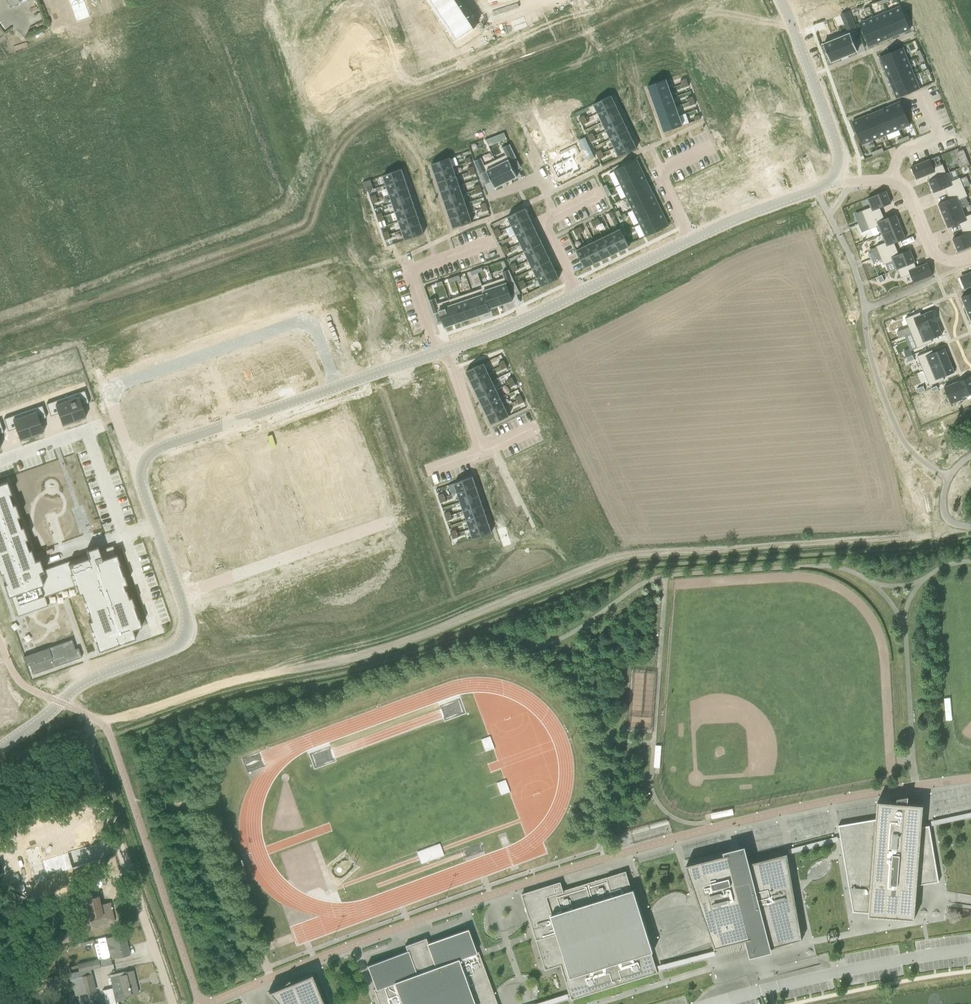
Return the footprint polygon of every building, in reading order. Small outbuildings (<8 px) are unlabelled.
[(76,22),(89,17),(83,0),(69,0),(76,22)] [(442,19),(439,21),(446,33),(450,30),(457,41),(476,29),(457,0),(430,0),(442,19)] [(900,6),(887,12),(896,35),(910,30),(900,6)] [(887,12),(873,17),(883,41),(896,35),(887,12)] [(873,17),(859,23),(869,46),(883,41),(873,17)] [(852,20),(845,23),(845,24),(848,31),(852,30),(856,28),(854,25),(853,20),(852,20)] [(850,33),(823,44),(830,62),(857,51),(850,33)] [(903,48),(879,57),(885,71),(908,61),(903,48)] [(908,61),(885,71),(890,84),(914,75),(908,61)] [(914,75),(890,84),(896,98),(919,89),(914,75)] [(666,79),(647,86),(651,95),(669,89),(666,79)] [(669,89),(651,95),(654,104),(672,98),(669,89)] [(611,96),(593,104),(598,113),(615,105),(611,96)] [(672,98),(654,104),(657,113),(676,107),(672,98)] [(900,102),(890,106),(899,129),(910,125),(900,102)] [(615,105),(598,113),(602,122),(619,113),(615,105)] [(890,106),(876,112),(886,135),(899,129),(890,106)] [(676,107),(657,113),(661,122),(679,116),(676,107)] [(876,112),(863,117),(872,140),(886,135),(876,112)] [(619,113),(602,122),(606,131),(624,122),(619,113)] [(679,116),(661,122),(664,132),(682,125),(679,116)] [(863,117),(852,121),(862,145),(872,140),(863,117)] [(624,122),(606,131),(610,139),(628,131),(624,122)] [(628,131),(610,139),(615,148),(632,139),(628,131)] [(632,139),(615,148),(619,157),(636,148),(632,139)] [(506,155),(495,160),(506,182),(517,176),(509,160),(516,157),(510,144),(502,148),(506,155)] [(562,161),(551,166),(557,179),(570,173),(572,175),(580,171),(573,157),(580,154),(576,144),(558,153),(562,161)] [(966,157),(957,161),(960,167),(963,166),(966,165),(969,164),(969,163),(966,157)] [(449,158),(431,164),(434,174),(453,167),(449,158)] [(481,158),(474,162),(479,175),(486,171),(494,187),(506,182),(495,160),(484,165),(481,158)] [(930,159),(911,167),(916,179),(924,176),(927,175),(929,180),(928,180),(929,181),(947,173),(946,173),(942,164),(933,168),(930,159)] [(636,160),(614,171),(620,184),(643,174),(636,160)] [(453,167),(434,174),(438,183),(456,176),(453,167)] [(401,169),(383,175),(386,185),(405,179),(401,169)] [(947,173),(929,181),(934,193),(935,192),(945,188),(947,194),(963,187),(960,179),(960,178),(958,178),(955,170),(949,172),(947,173)] [(643,174),(620,184),(627,197),(649,186),(643,174)] [(456,176),(438,183),(441,192),(459,185),(456,176)] [(966,177),(960,179),(963,187),(965,186),(969,185),(966,177)] [(405,179),(386,185),(389,194),(408,188),(405,179)] [(459,185),(441,192),(444,201),(462,195),(459,185)] [(649,186),(627,197),(633,210),(655,199),(649,186)] [(949,199),(938,204),(943,216),(961,208),(958,200),(967,196),(963,187),(947,194),(949,199)] [(408,188),(389,194),(392,203),(411,197),(408,188)] [(871,207),(861,211),(864,216),(865,220),(882,213),(880,208),(891,203),(886,191),(867,199),(871,207)] [(462,195),(444,201),(447,210),(465,204),(462,195)] [(411,197),(392,203),(396,212),(414,206),(411,197)] [(655,199),(633,210),(639,223),(662,212),(655,199)] [(465,204),(447,210),(450,219),(468,213),(465,204)] [(414,206),(396,212),(399,221),(417,215),(414,206)] [(525,208),(507,217),(512,226),(529,217),(525,208)] [(943,216),(948,228),(959,223),(961,229),(970,225),(970,214),(965,217),(961,208),(943,216)] [(662,212),(639,223),(646,236),(668,226),(662,212)] [(468,213),(450,219),(453,229),(472,222),(468,213)] [(882,213),(865,220),(867,224),(869,230),(878,226),(882,234),(900,226),(895,215),(884,219),(882,213)] [(417,215),(399,221),(402,230),(420,224),(417,215)] [(529,217),(512,226),(516,234),(533,226),(529,217)] [(420,224),(402,230),(405,240),(423,234),(420,224)] [(952,239),(958,252),(970,246),(970,225),(961,229),(964,234),(960,236),(952,239)] [(533,226),(516,234),(520,243),(538,235),(533,226)] [(885,242),(876,246),(880,255),(896,249),(894,243),(905,239),(900,226),(882,234),(885,242)] [(620,229),(611,233),(620,251),(629,246),(623,234),(621,231),(620,229)] [(611,233),(603,238),(611,255),(620,251),(611,233)] [(538,235),(520,243),(524,252),(542,243),(538,235)] [(603,238),(594,242),(602,259),(611,255),(603,238)] [(594,242),(585,246),(594,263),(602,259),(594,242)] [(542,243),(524,252),(528,260),(546,252),(542,243)] [(585,246),(576,250),(585,268),(594,263),(585,246)] [(896,249),(880,255),(883,265),(893,261),(896,269),(915,262),(910,250),(902,253),(899,254),(896,249)] [(546,252),(528,260),(533,269),(550,261),(546,252)] [(550,261),(533,269),(537,278),(554,269),(550,261)] [(915,262),(896,269),(896,270),(897,269),(901,278),(910,274),(914,283),(932,276),(927,263),(922,265),(916,268),(914,262),(915,262)] [(554,269),(537,278),(541,287),(559,278),(554,269)] [(504,278),(493,282),(501,304),(512,300),(507,285),(515,283),(509,270),(502,272),(504,278)] [(493,282),(481,286),(482,288),(489,308),(501,304),(493,282)] [(482,288),(471,292),(479,315),(490,311),(489,308),(482,288)] [(471,292),(460,296),(468,319),(479,315),(471,292)] [(961,297),(966,309),(970,307),(970,293),(961,297)] [(460,296),(448,300),(456,323),(468,319),(460,296)] [(435,298),(429,300),(433,314),(439,312),(444,327),(456,323),(448,300),(437,304),(435,298)] [(920,312),(905,318),(911,333),(937,323),(932,311),(921,315),(920,312)] [(937,323),(911,333),(917,348),(932,342),(931,339),(942,335),(937,323)] [(932,350),(917,356),(923,371),(949,360),(944,348),(933,353),(932,350)] [(910,349),(903,351),(906,357),(912,355),(910,349)] [(949,360),(923,371),(929,386),(944,380),(943,377),(954,372),(949,360)] [(483,363),(466,372),(470,381),(488,372),(483,363)] [(488,372),(470,381),(474,389),(492,381),(488,372)] [(944,387),(951,404),(962,399),(961,398),(970,394),(970,380),(970,377),(944,387)] [(492,381),(474,389),(478,398),(496,390),(492,381)] [(78,397),(66,401),(74,422),(86,418),(81,405),(89,403),(84,390),(76,393),(78,397)] [(496,390),(478,398),(483,407),(500,398),(496,390)] [(500,398),(483,407),(487,415),(504,407),(500,398)] [(54,401),(46,404),(50,416),(58,414),(62,426),(74,422),(66,401),(55,405),(54,401)] [(35,412),(24,416),(31,437),(43,433),(39,420),(46,418),(42,405),(34,408),(35,412)] [(504,407),(487,415),(491,424),(509,416),(504,407)] [(12,416),(4,419),(8,431),(15,429),(19,441),(31,437),(24,416),(13,420),(12,416)] [(472,477),(454,483),(457,493),(476,486),(472,477)] [(0,575),(2,574),(6,584),(4,585),(8,597),(16,620),(51,608),(47,597),(76,587),(78,595),(81,594),(84,602),(85,602),(89,612),(88,613),(91,621),(88,622),(91,631),(92,631),(96,642),(95,642),(99,651),(120,644),(123,643),(135,639),(132,630),(142,627),(138,617),(137,618),(133,607),(135,607),(131,597),(129,598),(126,590),(125,590),(123,586),(127,584),(123,575),(122,575),(118,564),(120,564),(116,555),(113,546),(99,551),(97,547),(86,551),(87,555),(43,570),(39,559),(35,561),(31,550),(28,550),(25,540),(27,540),(23,527),(20,528),(17,518),(19,517),(15,504),(12,505),(9,495),(11,494),(7,482),(0,484),(0,574),(0,575)] [(476,486),(457,493),(460,502),(479,496),(476,486)] [(479,496),(460,502),(463,511),(482,505),(479,496)] [(482,505),(463,511),(467,520),(485,514),(482,505)] [(485,514),(467,520),(470,529),(488,523),(485,514)] [(488,523),(470,529),(473,539),(491,532),(488,523)] [(72,639),(23,657),(26,666),(29,665),(32,675),(82,657),(79,648),(75,649),(72,639)] [(481,738),(485,751),(494,749),(491,736),(481,738)] [(497,782),(501,795),(510,792),(506,779),(497,782)] [(908,797),(908,796),(897,798),(897,803),(878,802),(877,801),(876,819),(838,825),(840,838),(853,912),(869,913),(869,916),(914,919),(917,885),(939,882),(929,825),(922,827),(923,805),(908,804),(908,797)] [(712,819),(733,814),(732,808),(710,813),(712,819)] [(64,835),(81,830),(79,822),(62,827),(64,835)] [(58,845),(64,843),(60,828),(53,830),(58,845)] [(440,843),(416,850),(420,863),(444,856),(440,843)] [(37,884),(48,881),(47,878),(74,868),(68,852),(41,861),(36,847),(25,851),(33,873),(33,872),(37,884)] [(766,949),(802,940),(787,854),(742,865),(733,868),(729,854),(686,865),(715,948),(762,936),(764,942),(766,949)] [(634,890),(632,890),(626,871),(563,891),(560,882),(521,894),(531,924),(545,970),(561,965),(570,997),(571,1000),(658,973),(657,970),(651,952),(653,951),(634,890)] [(100,905),(99,900),(98,896),(84,899),(86,907),(84,908),(87,918),(89,918),(91,927),(114,922),(110,903),(100,905)] [(476,952),(467,929),(428,944),(426,938),(405,946),(407,951),(367,966),(376,989),(373,990),(379,1003),(497,1003),(494,995),(482,963),(478,952),(476,952)] [(124,934),(105,938),(110,957),(110,960),(129,955),(124,934)] [(75,948),(94,943),(93,940),(74,945),(75,948)] [(78,965),(79,972),(99,967),(98,960),(78,965)] [(112,990),(104,992),(106,1003),(116,1003),(118,1003),(118,1001),(125,999),(124,996),(131,994),(131,992),(137,991),(133,970),(126,972),(126,971),(109,975),(112,990)] [(76,995),(84,993),(95,991),(91,974),(81,977),(72,978),(76,995)] [(311,974),(290,983),(289,982),(289,980),(288,980),(283,984),(283,986),(268,992),(279,1003),(323,1003),(311,974)]
